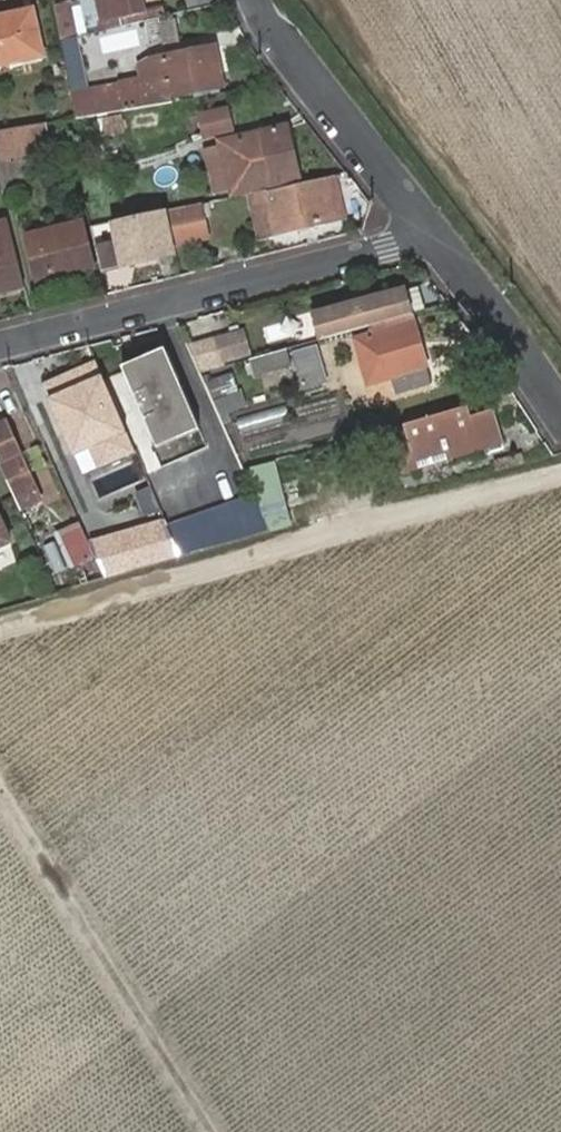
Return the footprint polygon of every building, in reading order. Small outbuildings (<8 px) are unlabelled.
[(145,15),(142,0),(81,0),(87,31),(101,28),(100,25),(112,22),(145,15)] [(71,6),(54,9),(61,40),(77,37),(71,6)] [(41,59),(31,14),(0,20),(0,66),(41,59)] [(112,22),(113,29),(147,21),(145,15),(112,22)] [(176,21),(160,23),(164,43),(179,41),(176,21)] [(77,37),(61,40),(72,96),(86,94),(77,37)] [(152,106),(175,102),(174,98),(223,89),(216,49),(154,61),(160,94),(149,96),(152,106)] [(72,96),(76,119),(126,110),(124,100),(122,88),(86,94),(72,96)] [(149,96),(124,100),(126,110),(138,108),(152,106),(149,96)] [(228,111),(201,117),(205,137),(233,131),(228,111)] [(0,133),(0,158),(29,154),(29,148),(34,147),(32,127),(0,133)] [(218,145),(229,196),(297,179),(285,129),(218,145)] [(255,206),(262,237),(347,219),(343,199),(331,202),(327,180),(267,193),(269,203),(255,206)] [(165,212),(173,247),(210,240),(204,204),(165,212)] [(103,272),(158,260),(158,255),(174,251),(173,247),(165,212),(113,224),(118,245),(97,250),(103,272)] [(0,226),(0,295),(27,289),(10,223),(0,226)] [(97,250),(118,245),(113,224),(92,228),(97,250)] [(27,239),(40,290),(55,286),(53,279),(95,268),(85,226),(27,239)] [(313,317),(318,341),(369,327),(386,323),(409,317),(404,296),(313,317)] [(386,323),(369,327),(371,338),(382,377),(383,382),(391,380),(426,370),(411,316),(409,317),(386,323)] [(382,377),(371,338),(361,340),(371,380),(382,377)] [(232,339),(209,345),(215,369),(239,362),(232,339)] [(315,347),(292,353),(302,391),(326,385),(315,347)] [(123,367),(126,374),(167,357),(165,350),(123,367)] [(285,350),(249,360),(254,377),(290,367),(285,350)] [(126,374),(153,444),(196,428),(167,357),(126,374)] [(97,362),(44,384),(51,400),(85,386),(80,374),(99,366),(97,362)] [(85,386),(51,400),(66,436),(88,427),(101,458),(132,445),(99,366),(80,374),(85,386)] [(426,370),(391,380),(396,397),(430,388),(426,370)] [(231,375),(204,384),(212,403),(238,394),(231,375)] [(470,417),(467,408),(460,410),(463,419),(470,417)] [(463,419),(460,410),(405,426),(416,468),(444,461),(451,459),(501,445),(492,412),(470,417),(463,419)] [(19,508),(41,500),(7,423),(0,426),(0,464),(19,508)] [(416,468),(405,426),(378,433),(390,476),(416,468)] [(88,427),(66,436),(72,451),(90,443),(97,460),(101,458),(88,427)] [(196,428),(153,444),(156,450),(199,434),(196,428)] [(266,534),(290,527),(268,464),(248,470),(260,512),(266,534)] [(180,559),(266,534),(253,498),(165,524),(180,559)] [(95,559),(105,581),(180,559),(165,524),(164,521),(89,542),(88,542),(95,559)] [(9,545),(0,523),(0,549),(9,545)] [(89,542),(82,527),(60,536),(73,568),(95,559),(88,542),(89,542)]
